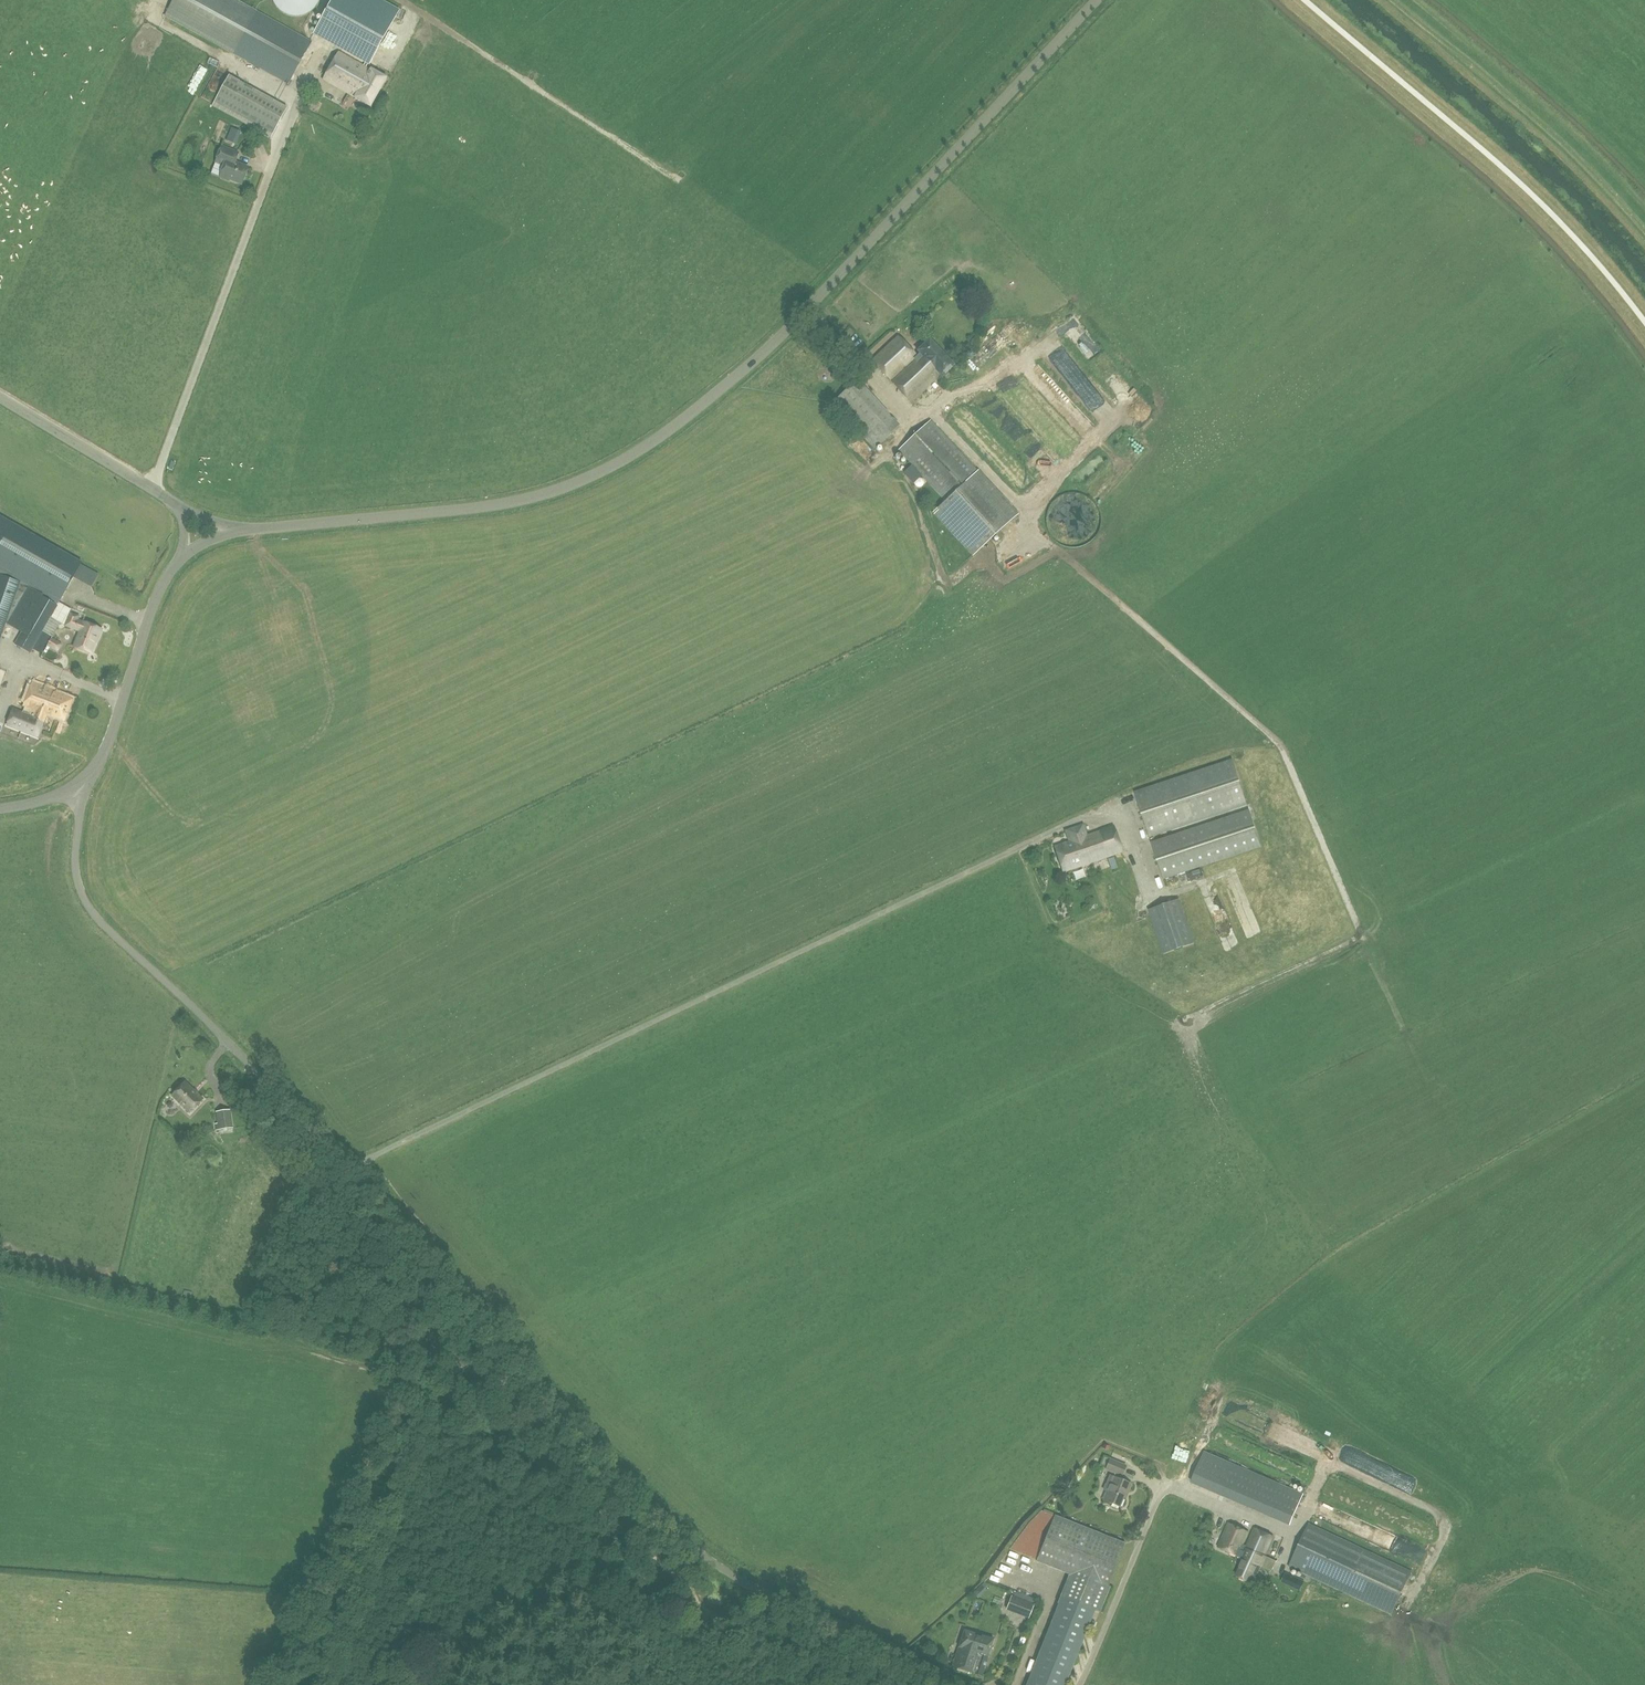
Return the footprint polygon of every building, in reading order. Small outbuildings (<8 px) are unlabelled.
[(288,83),(311,42),(235,0),(174,0),(165,16),(288,83)] [(274,3),(277,8),(282,12),(288,15),(294,16),(301,16),(307,14),(312,10),(316,5),(319,0),(272,0),(274,3)] [(323,80),(355,98),(355,99),(370,108),(386,79),(371,70),(370,71),(366,68),(368,65),(369,65),(399,10),(380,0),(332,0),(316,31),(367,59),(363,67),(338,53),(323,80)] [(307,55),(304,66),(313,69),(316,57),(307,55)] [(217,108),(275,134),(284,113),(233,91),(235,86),(243,90),(247,81),(232,74),(217,108)] [(318,100),(312,97),(309,102),(315,105),(318,100)] [(236,144),(241,132),(231,128),(226,140),(236,144)] [(222,146),(216,162),(225,165),(220,177),(229,180),(230,179),(242,184),(249,168),(237,163),(236,161),(239,153),(222,146)] [(1034,325),(1034,336),(1045,337),(1046,325),(1034,325)] [(873,361),(911,402),(940,375),(943,377),(955,366),(931,339),(915,353),(899,336),(873,361)] [(981,370),(988,365),(983,359),(977,364),(981,370)] [(1085,370),(1079,372),(1083,380),(1088,377),(1085,370)] [(875,449),(900,426),(858,380),(833,402),(875,449)] [(1017,514),(931,420),(898,450),(945,501),(933,511),(973,555),(1017,514)] [(1026,453),(1029,456),(1041,444),(1038,441),(1026,453)] [(1078,493),(1072,492),(1067,493),(1062,494),(1057,497),(1053,500),(1049,505),(1047,509),(1045,515),(1045,520),(1045,525),(1047,531),(1049,535),(1053,539),(1057,543),(1062,545),(1067,547),(1072,548),(1078,547),(1083,545),(1088,543),(1092,540),(1095,535),(1098,531),(1099,525),(1100,520),(1099,515),(1098,509),(1095,505),(1092,500),(1088,497),(1083,494),(1078,493)] [(3,633),(2,633),(6,623),(8,625),(21,632),(14,644),(31,653),(43,631),(59,603),(58,603),(81,563),(0,516),(0,636),(1,637),(2,635),(3,633)] [(97,587),(101,577),(83,569),(79,579),(97,587)] [(70,609),(59,603),(43,631),(52,636),(60,622),(66,625),(81,630),(75,646),(93,653),(98,637),(99,638),(103,628),(78,619),(79,616),(69,612),(70,609)] [(32,708),(29,715),(13,709),(7,725),(38,737),(47,713),(64,719),(71,699),(54,693),(55,691),(34,683),(25,706),(32,708)] [(1196,772),(1134,792),(1149,837),(1211,817),(1247,804),(1232,760),(1196,772)] [(1151,842),(1163,880),(1261,848),(1249,809),(1151,842)] [(1069,842),(1054,846),(1061,873),(1119,856),(1112,830),(1085,838),(1082,827),(1066,831),(1069,842)] [(1194,944),(1179,900),(1149,910),(1164,954),(1194,944)] [(1225,930),(1233,927),(1220,900),(1212,904),(1225,930)] [(1061,907),(1063,915),(1073,912),(1071,904),(1061,907)] [(1074,912),(1062,917),(1064,921),(1076,916),(1074,912)] [(190,1113),(204,1099),(186,1082),(172,1095),(190,1113)] [(233,1129),(231,1110),(216,1111),(218,1123),(215,1123),(216,1130),(233,1129)] [(1290,1524),(1303,1494),(1204,1452),(1191,1481),(1290,1524)] [(1114,1477),(1110,1476),(1104,1491),(1107,1492),(1103,1501),(1119,1507),(1125,1492),(1127,1493),(1131,1485),(1119,1480),(1120,1476),(1122,1476),(1126,1466),(1109,1460),(1104,1457),(1101,1465),(1106,1467),(1106,1469),(1115,1473),(1114,1477)] [(1054,1516),(1041,1510),(1029,1522),(1009,1549),(1036,1560),(1037,1559),(1071,1573),(1026,1684),(1064,1684),(1094,1610),(1099,1612),(1109,1587),(1107,1586),(1123,1544),(1054,1516)] [(1261,1566),(1272,1571),(1276,1561),(1263,1555),(1272,1535),(1254,1527),(1246,1545),(1244,1544),(1249,1532),(1229,1523),(1218,1547),(1244,1559),(1237,1576),(1250,1582),(1253,1574),(1254,1575),(1258,1574),(1261,1566)] [(1411,1572),(1365,1550),(1310,1523),(1289,1566),(1391,1615),(1411,1572)] [(1279,1535),(1275,1544),(1285,1549),(1289,1540),(1279,1535)] [(1004,1573),(1018,1579),(1026,1559),(1012,1553),(1004,1573)] [(1301,1587),(1304,1581),(1298,1578),(1293,1587),(1300,1590),(1301,1587)] [(972,1592),(977,1597),(982,1593),(977,1588),(972,1592)] [(1012,1595),(1006,1610),(1028,1619),(1034,1604),(1012,1595)] [(983,1675),(994,1638),(964,1630),(953,1667),(983,1675)]
